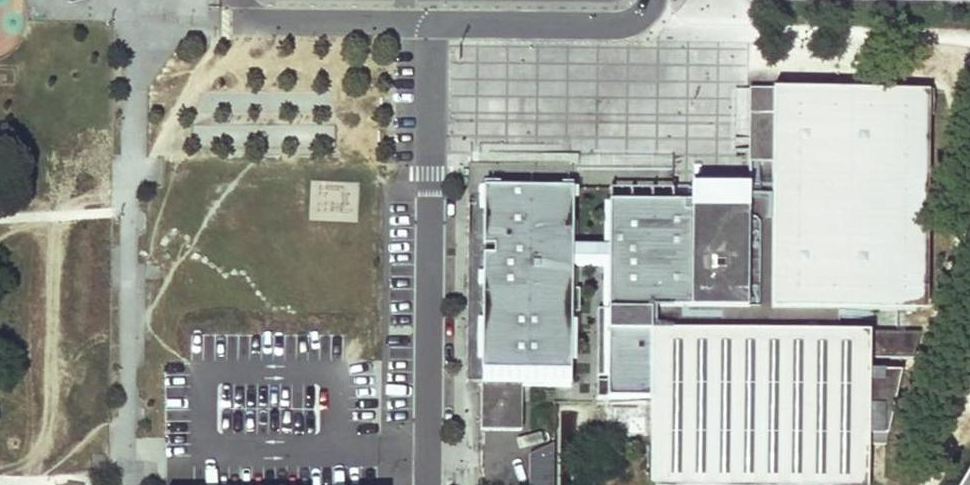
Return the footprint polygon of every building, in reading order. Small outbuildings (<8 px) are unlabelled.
[(480,385),(479,432),(520,432),(521,385),(569,385),(570,314),(577,314),(578,290),(570,290),(570,258),(607,258),(606,310),(596,310),(595,398),(648,399),(648,484),(865,484),(866,446),(883,446),(899,372),(866,371),(866,361),(909,359),(918,335),(831,333),(831,311),(913,311),(915,92),(747,90),(747,186),(690,186),(689,194),(681,194),(671,194),(670,203),(657,203),(607,202),(607,250),(570,250),(571,191),(482,190),(482,199),(481,248),(494,249),(493,257),(481,257),(480,385)] [(915,92),(913,311),(924,312),(926,92),(915,92)] [(481,248),(482,199),(475,199),(474,239),(466,239),(465,385),(480,385),(481,257),(493,257),(494,249),(481,248)] [(527,484),(552,484),(553,446),(528,456),(527,484)] [(957,484),(969,484),(969,463),(957,484)]
